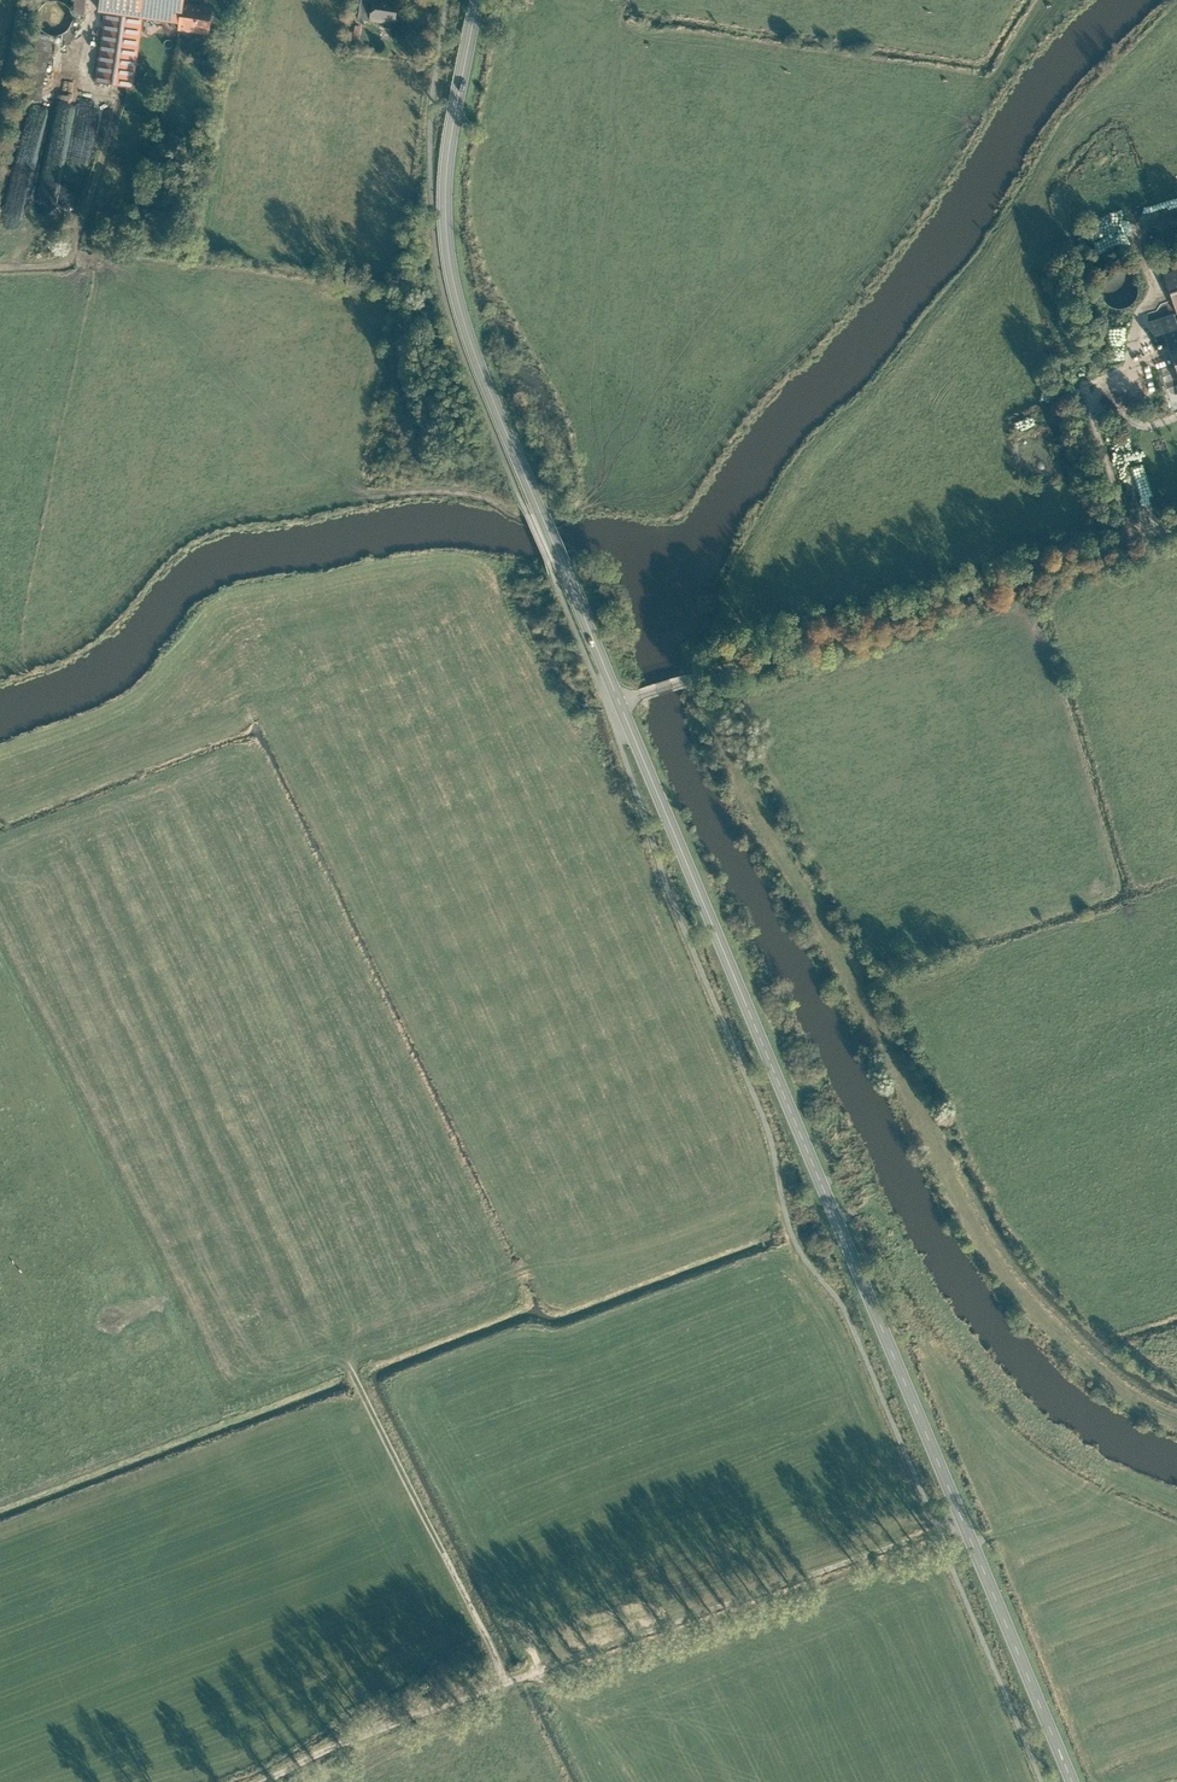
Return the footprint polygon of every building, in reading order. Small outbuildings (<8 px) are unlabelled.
[(74,16),(84,17),(87,0),(76,0),(74,16)] [(186,19),(188,1),(188,0),(104,0),(103,8),(106,8),(97,79),(132,83),(142,13),(186,19)] [(374,1),(374,3),(360,0),(356,21),(370,24),(370,21),(385,24),(384,29),(393,31),(394,25),(396,26),(399,6),(374,1)] [(215,4),(188,1),(186,19),(184,29),(211,32),(215,4)] [(39,18),(39,25),(42,31),(47,35),(53,37),(60,37),(66,34),(70,29),(72,23),(72,16),(69,10),(64,6),(58,4),(51,4),(45,7),(41,12),(39,18)] [(362,30),(350,28),(349,38),(360,40),(362,30)] [(34,205),(32,213),(45,216),(47,208),(34,205)] [(1159,272),(1174,311),(1176,310),(1176,266),(1159,272)] [(1102,288),(1104,294),(1108,299),(1113,303),(1119,304),(1125,303),(1130,301),(1135,296),(1137,291),(1138,285),(1136,279),(1132,274),(1127,270),(1121,269),(1115,270),(1110,272),(1105,277),(1103,282),(1102,288)] [(1175,324),(1170,312),(1139,323),(1149,348),(1164,343),(1166,349),(1176,379),(1176,323),(1175,324)] [(1127,414),(1120,416),(1124,428),(1131,425),(1127,414)]
